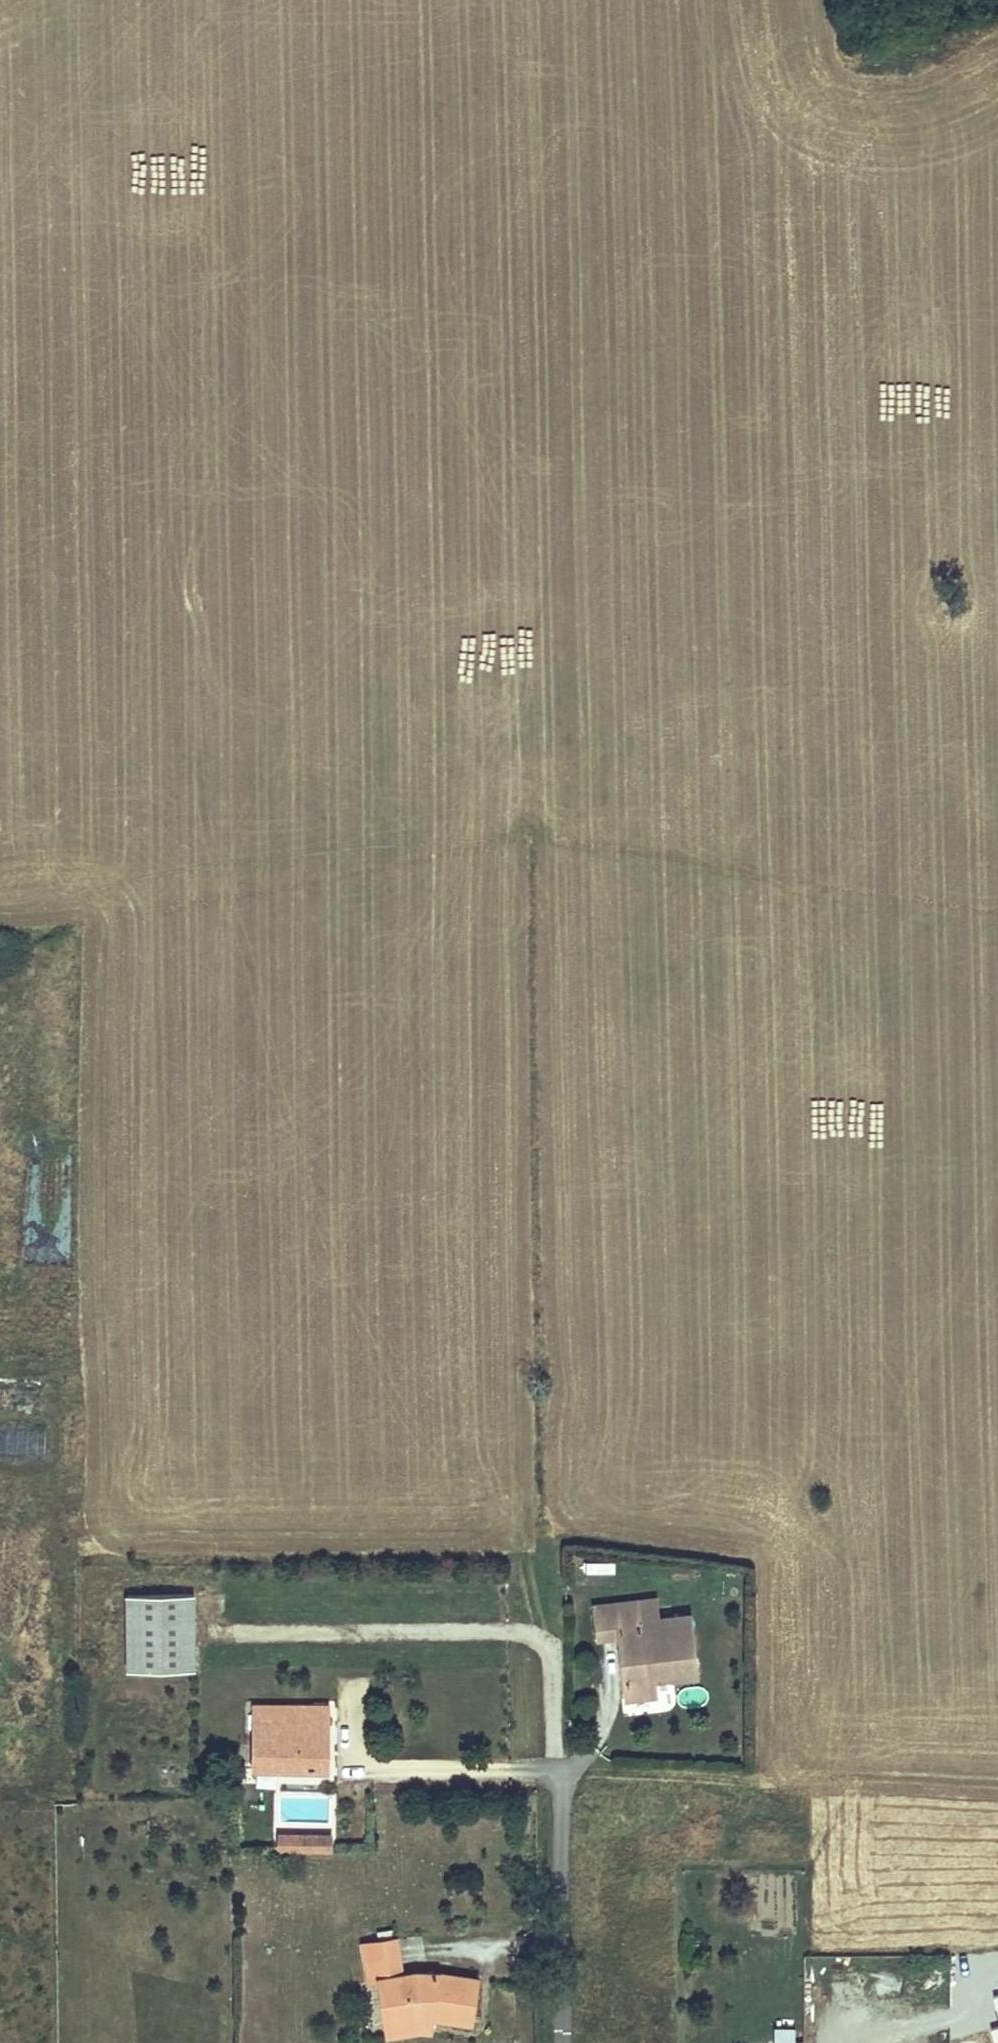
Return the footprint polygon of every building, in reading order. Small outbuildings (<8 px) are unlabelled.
[(45,1462),(46,1426),(0,1424),(0,1460),(45,1462)] [(583,1561),(583,1588),(617,1588),(617,1561),(583,1561)] [(187,1667),(187,1592),(117,1593),(118,1668),(187,1667)] [(662,1600),(596,1599),(595,1629),(621,1630),(620,1689),(654,1690),(653,1668),(671,1669),(671,1677),(693,1677),(693,1626),(662,1625),(662,1600)] [(327,1706),(251,1708),(254,1774),(328,1771),(329,1771),(327,1706)] [(277,1831),(277,1851),(333,1854),(334,1834),(277,1831)] [(386,1976),(383,1941),(349,1943),(351,1979),(358,1978),(361,2021),(407,2018),(415,2020),(452,2027),(462,1987),(404,1975),(386,1976)] [(407,2018),(361,2021),(361,2037),(404,2035),(412,2036),(415,2020),(407,2018)] [(776,2029),(775,2042),(797,2042),(797,2030),(776,2029)]
